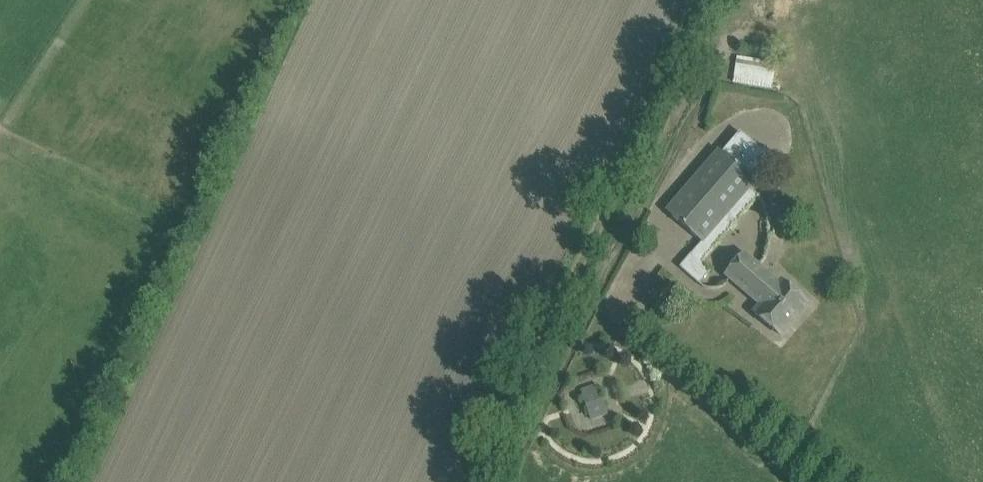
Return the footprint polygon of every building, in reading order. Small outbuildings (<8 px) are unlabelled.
[(733,82),(772,89),(777,62),(738,55),(733,82)] [(680,196),(667,211),(703,242),(756,182),(753,180),(772,158),(741,132),(722,153),(719,151),(680,196)] [(727,275),(762,305),(755,313),(781,335),(808,304),(783,283),(780,285),(744,255),(727,275)] [(599,384),(581,390),(592,421),(609,416),(599,384)]
